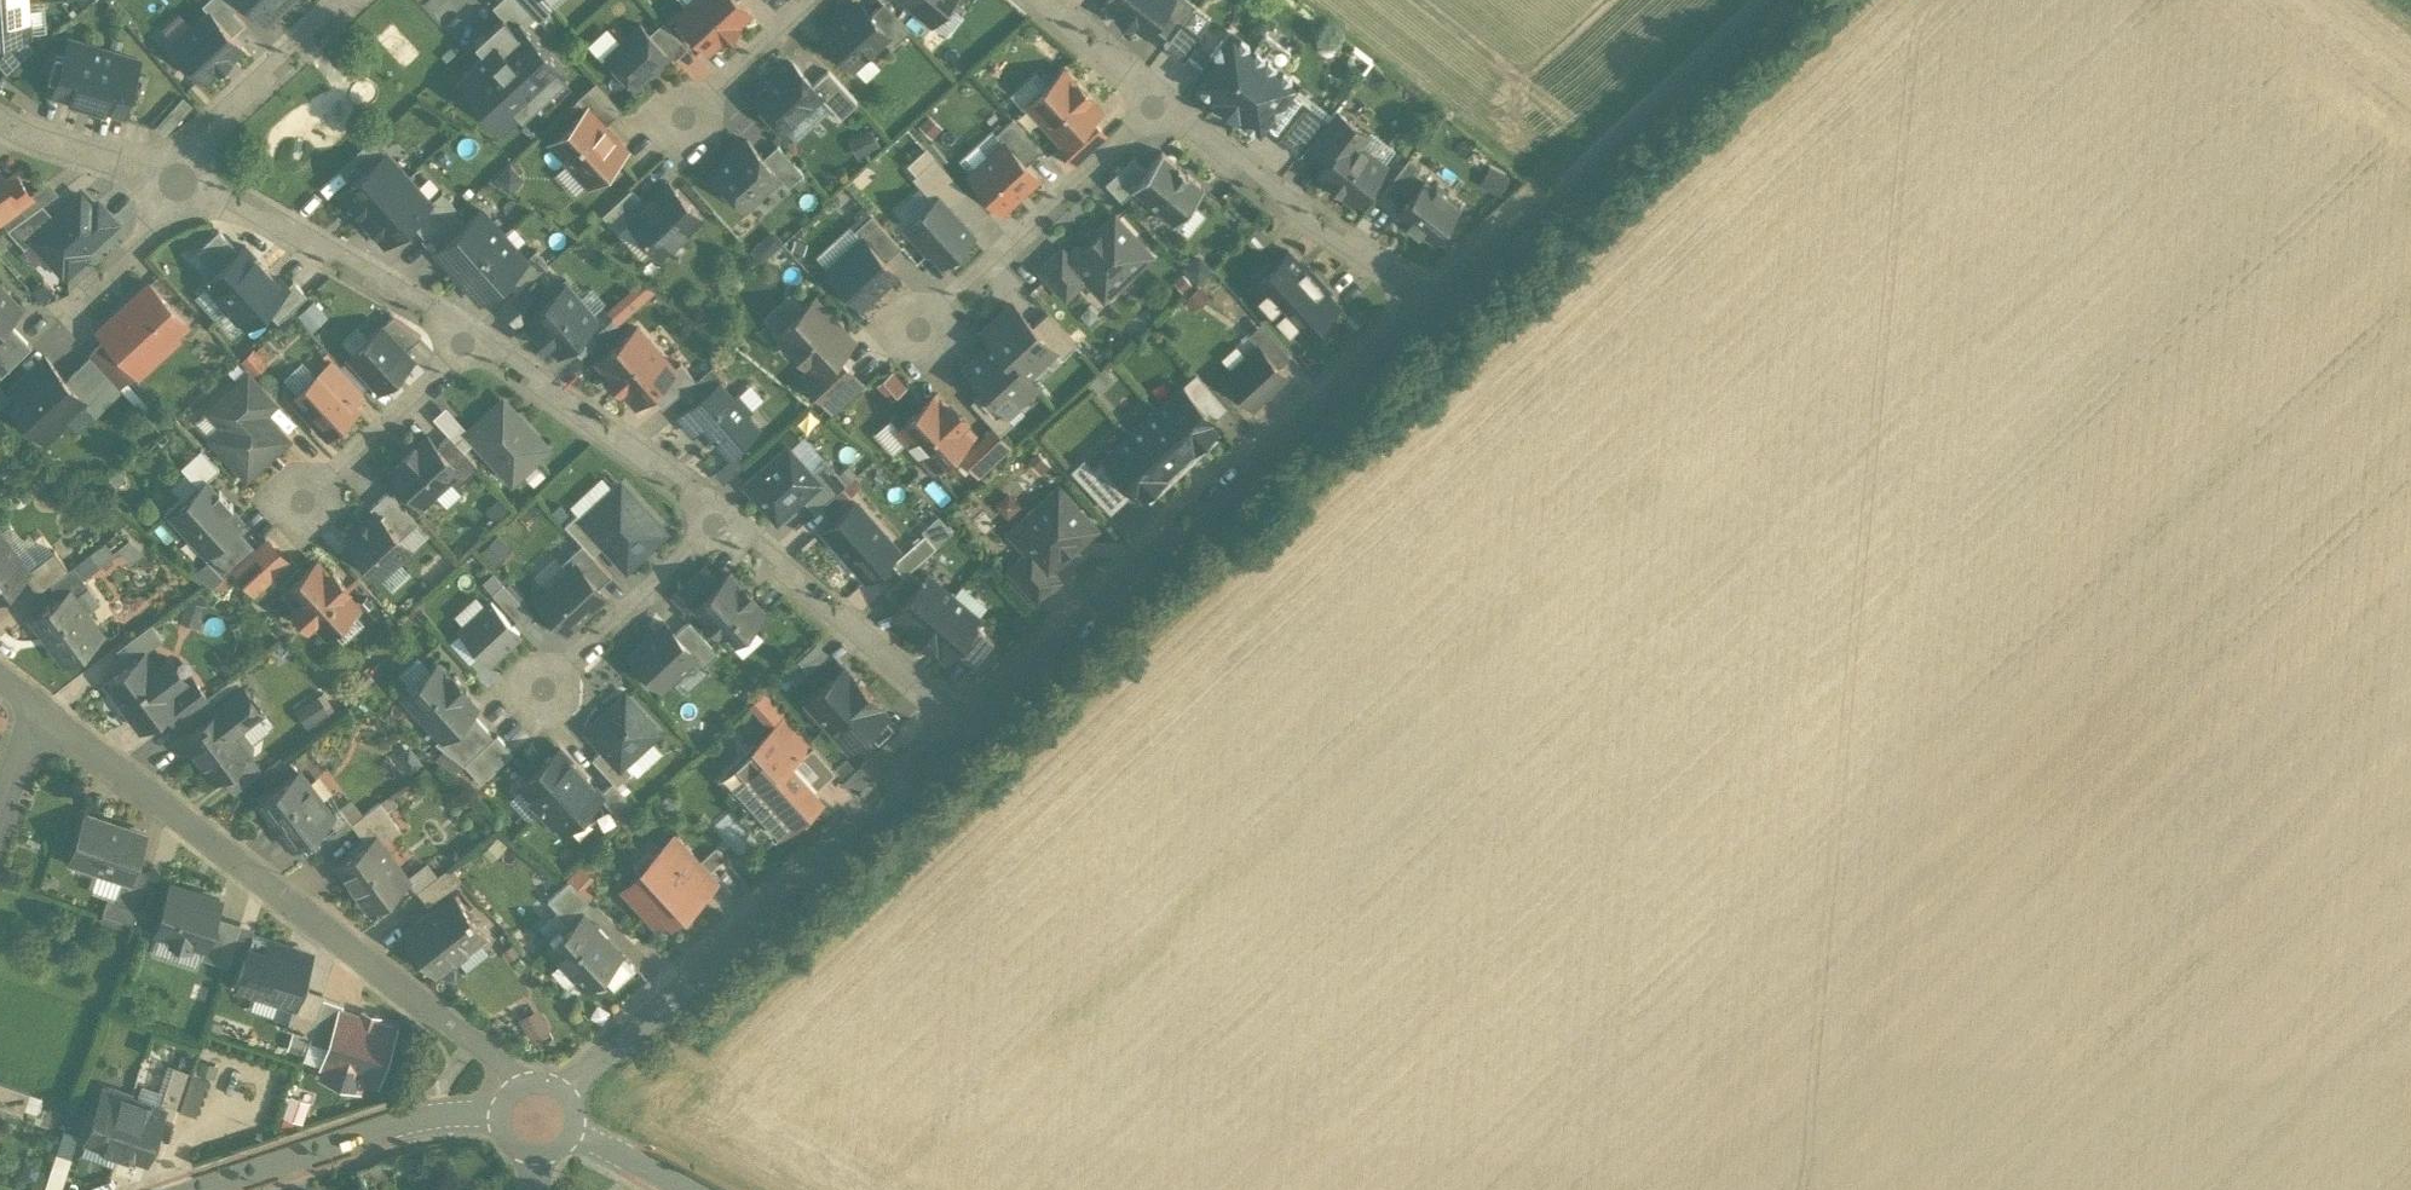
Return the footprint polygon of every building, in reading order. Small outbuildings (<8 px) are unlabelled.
[(29,32),(26,0),(0,0),(0,34),(29,32)] [(288,1),(287,0),(247,0),(266,21),(288,1)] [(545,0),(529,0),(525,3),(538,17),(551,6),(545,0)] [(678,12),(709,46),(721,35),(723,37),(737,24),(735,21),(748,10),(739,0),(691,0),(678,12)] [(858,0),(823,32),(852,64),(886,33),(887,32),(869,12),(858,0)] [(884,0),(882,0),(869,12),(887,32),(886,33),(894,42),(909,28),(884,0)] [(931,20),(948,0),(907,0),(931,20)] [(1118,10),(1117,12),(1130,23),(1132,20),(1145,30),(1151,23),(1169,0),(1106,0),(1118,10)] [(1151,23),(1168,36),(1181,20),(1195,2),(1193,0),(1169,0),(1151,23)] [(242,44),(209,8),(173,41),(206,77),(242,44)] [(566,69),(519,18),(512,25),(502,14),(474,40),(484,50),(456,77),(503,128),(520,112),(522,114),(564,75),(562,73),(566,69)] [(1168,36),(1163,43),(1182,57),(1200,34),(1181,20),(1168,36)] [(640,21),(605,52),(634,83),(668,51),(640,21)] [(1225,107),(1269,50),(1258,42),(1255,46),(1230,26),(1222,37),(1221,37),(1209,52),(1210,53),(1190,78),(1213,96),(1213,97),(1225,107)] [(67,36),(52,88),(120,107),(135,55),(67,36)] [(452,43),(441,53),(446,58),(457,49),(452,43)] [(1278,57),(1269,50),(1225,107),(1236,115),(1236,114),(1259,132),(1300,80),(1275,61),(1278,57)] [(792,60),(754,95),(783,126),(819,92),(820,91),(812,82),(792,60)] [(857,99),(827,67),(812,82),(820,91),(819,92),(840,115),(857,99)] [(1063,69),(1028,102),(1062,139),(1063,140),(1089,116),(1099,108),(1087,96),(1089,94),(1076,80),(1074,82),(1063,69)] [(620,107),(594,79),(576,96),(585,106),(586,105),(603,123),(620,107)] [(1303,100),(1276,134),(1299,152),(1308,140),(1325,118),(1303,100)] [(585,106),(551,138),(588,179),(624,146),(603,123),(586,105),(585,106)] [(1325,118),(1308,140),(1329,156),(1347,134),(1358,142),(1367,132),(1334,106),(1325,118)] [(1041,147),(1012,115),(994,131),(1003,140),(1004,139),(1025,162),(1041,147)] [(1105,133),(1089,116),(1063,140),(1062,139),(1057,144),(1074,162),(1105,133)] [(1329,156),(1318,171),(1328,179),(1327,180),(1337,187),(1337,186),(1354,199),(1383,162),(1358,142),(1347,134),(1329,156)] [(357,148),(371,163),(383,151),(370,136),(357,148)] [(746,137),(712,169),(744,204),(778,173),(779,172),(762,154),(746,137)] [(1003,140),(969,171),(1001,207),(1036,174),(1025,162),(1004,139),(1003,140)] [(803,169),(777,141),(762,154),(779,172),(778,173),(787,183),(803,169)] [(371,163),(357,148),(337,166),(351,180),(371,163)] [(1147,167),(1131,186),(1132,188),(1173,222),(1204,185),(1162,150),(1147,167)] [(364,214),(406,177),(383,151),(371,163),(351,180),(339,190),(362,216),(364,214)] [(1382,189),(1401,203),(1423,175),(1415,169),(1420,163),(1408,154),(1382,189)] [(1123,200),(1132,188),(1131,186),(1147,167),(1133,155),(1105,182),(1123,200)] [(937,195),(946,204),(963,188),(934,156),(913,175),(934,198),(937,195)] [(20,200),(28,194),(30,192),(16,172),(7,178),(0,168),(0,214),(20,200)] [(364,214),(386,240),(410,219),(430,201),(430,200),(408,175),(406,177),(364,214)] [(1401,203),(1397,209),(1408,218),(1406,220),(1418,229),(1420,227),(1433,237),(1460,203),(1447,193),(1448,191),(1436,181),(1434,183),(1423,175),(1401,203)] [(30,192),(28,194),(37,206),(58,190),(50,178),(30,192)] [(699,213),(668,180),(645,201),(628,216),(629,217),(659,249),(699,213)] [(630,185),(602,211),(617,228),(629,217),(628,216),(645,201),(630,185)] [(430,201),(444,216),(453,208),(456,205),(442,189),(430,200),(430,201)] [(97,210),(80,192),(51,218),(51,219),(31,237),(62,269),(63,268),(67,272),(88,252),(85,248),(115,220),(115,218),(103,204),(97,210)] [(37,206),(28,194),(20,200),(29,212),(37,206)] [(934,198),(907,223),(919,236),(915,239),(928,252),(931,249),(943,262),(973,234),(946,204),(937,195),(934,198)] [(410,219),(423,235),(440,219),(444,216),(430,201),(410,219)] [(459,271),(501,234),(479,208),(464,221),(451,232),(434,247),(457,273),(459,271)] [(444,216),(440,219),(451,232),(464,221),(453,208),(444,216)] [(900,243),(871,211),(853,227),(861,235),(862,234),(884,258),(900,243)] [(1068,254),(1067,255),(1085,275),(1103,295),(1115,284),(1121,282),(1130,274),(1131,269),(1150,251),(1114,212),(1068,254)] [(451,232),(440,219),(423,235),(434,247),(451,232)] [(210,275),(238,249),(218,227),(190,254),(210,275)] [(501,234),(459,271),(482,297),(504,277),(524,259),(526,258),(525,256),(504,232),(501,234)] [(861,235),(828,266),(861,301),(895,270),(884,258),(862,234),(861,235)] [(227,308),(230,305),(229,304),(268,267),(245,243),(238,249),(210,275),(206,279),(218,292),(215,295),(227,308)] [(536,247),(525,256),(526,258),(524,259),(535,272),(548,261),(536,247)] [(1068,254),(1062,247),(1040,267),(1065,294),(1085,275),(1067,255),(1068,254)] [(1288,248),(1252,281),(1261,291),(1258,294),(1270,307),(1274,305),(1279,311),(1276,313),(1288,327),(1291,325),(1300,335),(1336,302),(1321,284),(1324,281),(1307,263),(1304,265),(1288,248)] [(515,289),(535,272),(524,259),(504,277),(515,289)] [(268,267),(229,304),(230,305),(246,323),(265,305),(288,284),(287,283),(279,275),(277,277),(268,267)] [(557,289),(528,315),(537,326),(535,328),(546,341),(549,338),(558,349),(569,340),(591,321),(595,318),(593,315),(576,296),(580,293),(566,276),(554,286),(557,289)] [(288,284),(265,305),(278,319),(307,293),(293,277),(287,283),(288,284)] [(148,280),(98,326),(106,335),(127,357),(128,356),(143,342),(154,354),(175,335),(172,331),(185,319),(148,280)] [(0,284),(0,322),(6,317),(19,304),(0,284)] [(846,334),(807,293),(775,324),(814,365),(846,334)] [(1032,322),(1012,301),(983,328),(993,338),(1024,371),(1025,371),(1052,346),(1053,346),(1032,322)] [(602,307),(593,315),(595,318),(591,321),(603,333),(604,335),(617,323),(602,307)] [(1076,341),(1046,309),(1032,322),(1053,346),(1052,346),(1060,356),(1076,341)] [(420,332),(392,313),(381,322),(404,347),(420,332)] [(0,322),(0,373),(31,343),(6,317),(0,322)] [(1290,352),(1260,319),(1248,331),(1258,343),(1259,342),(1277,363),(1290,352)] [(581,353),(603,333),(591,321),(569,340),(581,353)] [(381,322),(349,352),(379,384),(411,355),(404,347),(381,322)] [(646,325),(603,363),(636,401),(680,363),(646,325)] [(127,357),(106,335),(88,351),(90,353),(118,383),(137,366),(128,356),(127,357)] [(1024,371),(993,338),(965,364),(984,385),(1005,408),(1007,407),(1035,381),(1025,371),(1024,371)] [(1259,342),(1258,343),(1224,374),(1250,402),(1284,371),(1277,363),(1259,342)] [(66,376),(45,353),(11,384),(23,396),(15,403),(45,435),(68,414),(59,405),(76,390),(77,389),(66,376)] [(118,383),(90,353),(66,376),(77,389),(76,390),(94,409),(120,385),(118,383)] [(315,366),(289,391),(326,430),(353,406),(315,366)] [(275,396),(251,369),(237,382),(262,409),(275,396)] [(1225,403),(1195,370),(1181,382),(1212,415),(1225,403)] [(722,373),(689,402),(730,448),(763,418),(722,373)] [(262,409),(237,382),(210,407),(224,423),(212,434),(246,472),(286,436),(262,409)] [(1181,382),(1156,405),(1190,443),(1215,420),(1212,415),(1181,382)] [(1005,408),(984,385),(970,398),(994,425),(1000,430),(1015,416),(1007,407),(1005,408)] [(946,404),(934,392),(899,424),(911,437),(907,441),(919,453),(922,450),(935,463),(970,431),(959,418),(964,414),(951,399),(946,404)] [(468,429),(467,430),(472,435),(498,464),(507,456),(521,471),(548,445),(521,416),(517,420),(499,400),(468,429)] [(468,439),(472,435),(467,430),(468,429),(446,404),(434,415),(449,431),(450,433),(457,426),(468,439)] [(1156,405),(1129,430),(1164,467),(1190,443),(1156,405)] [(994,425),(963,454),(980,472),(1011,443),(1000,430),(994,425)] [(457,426),(450,433),(461,445),(468,439),(457,426)] [(1129,430),(1104,453),(1115,465),(1134,485),(1139,491),(1164,467),(1129,430)] [(449,431),(436,443),(458,467),(448,476),(456,484),(478,463),(461,445),(450,433),(449,431)] [(427,433),(415,444),(413,442),(400,453),(402,456),(390,467),(421,501),(448,476),(458,467),(436,443),(427,433)] [(785,442),(745,480),(776,514),(817,476),(785,442)] [(1047,459),(1038,449),(1030,457),(1039,466),(1047,459)] [(1134,485),(1115,465),(1104,453),(1092,465),(1083,455),(1071,467),(1109,508),(1134,485)] [(183,498),(169,510),(187,529),(204,548),(205,549),(234,522),(241,516),(230,504),(232,502),(218,487),(216,489),(205,477),(183,498)] [(582,516),(580,517),(604,542),(626,566),(665,528),(640,502),(636,506),(615,484),(582,516)] [(1058,485),(1039,502),(1033,503),(1024,511),(1022,517),(1010,528),(1028,547),(1046,567),(1049,565),(1094,524),(1058,485)] [(418,519),(388,487),(369,504),(373,509),(374,508),(400,535),(418,519)] [(180,494),(163,510),(184,532),(187,529),(169,510),(183,498),(180,494)] [(897,547),(854,498),(835,516),(831,516),(823,523),(822,531),(830,539),(833,539),(865,576),(897,547)] [(560,503),(553,510),(561,517),(567,510),(560,503)] [(400,535),(374,508),(373,509),(362,519),(365,521),(347,537),(379,572),(392,560),(394,562),(410,547),(400,535)] [(592,552),(604,542),(580,517),(582,516),(577,510),(564,521),(581,540),(592,552)] [(234,522),(205,549),(204,548),(201,551),(222,573),(232,564),(250,548),(254,544),(234,522)] [(924,530),(891,559),(903,572),(908,567),(935,543),(924,530)] [(0,535),(0,593),(25,574),(12,556),(15,554),(0,535)] [(90,570),(118,546),(110,537),(82,561),(90,570)] [(592,552),(581,540),(567,553),(561,560),(567,567),(574,560),(597,584),(611,572),(592,552)] [(1046,567),(1028,547),(1008,565),(1036,596),(1059,576),(1049,565),(1046,567)] [(250,548),(232,564),(256,590),(274,573),(250,548)] [(59,555),(29,578),(38,589),(48,581),(67,566),(59,555)] [(315,560),(287,586),(286,587),(299,601),(293,605),(294,607),(307,621),(313,616),(324,628),(324,629),(325,630),(354,603),(356,602),(355,600),(354,601),(343,588),(345,586),(347,585),(346,584),(345,584),(332,569),(329,573),(320,563),(316,559),(315,560)] [(567,567),(536,595),(566,627),(604,592),(597,584),(574,560),(567,567)] [(67,566),(48,581),(58,594),(68,587),(72,592),(87,581),(72,563),(67,566)] [(694,603),(720,579),(704,563),(673,593),(689,610),(695,604),(694,603)] [(903,572),(884,588),(900,601),(920,577),(908,567),(903,572)] [(900,601),(893,609),(920,631),(961,581),(961,580),(952,592),(926,570),(900,601)] [(729,640),(763,609),(750,595),(752,594),(743,583),(741,585),(728,571),(720,579),(694,603),(695,604),(729,640)] [(531,611),(502,579),(491,589),(521,621),(531,611)] [(100,598),(87,581),(72,592),(85,609),(100,598)] [(961,581),(920,631),(946,653),(952,645),(973,620),(978,614),(953,592),(962,581),(961,581)] [(72,592),(68,587),(58,594),(30,616),(63,660),(101,631),(85,609),(72,592)] [(490,599),(460,627),(488,658),(519,629),(490,599)] [(718,649),(688,617),(674,630),(695,652),(693,653),(702,663),(718,649)] [(674,630),(664,619),(630,650),(661,683),(693,653),(695,652),(674,630)] [(993,637),(973,620),(952,645),(972,662),(993,637)] [(144,651),(106,679),(140,724),(165,706),(178,696),(172,688),(144,651)] [(804,669),(795,659),(785,668),(794,678),(804,669)] [(436,662),(404,690),(441,731),(442,733),(470,708),(475,703),(463,689),(466,686),(453,671),(448,675),(436,662)] [(827,721),(865,686),(843,663),(806,697),(827,721)] [(191,674),(172,688),(178,696),(165,706),(175,718),(180,714),(207,694),(191,674)] [(217,708),(191,728),(190,728),(183,733),(215,776),(222,771),(249,751),(250,750),(251,742),(243,732),(235,731),(233,729),(261,708),(243,685),(242,686),(244,688),(217,708)] [(885,709),(865,686),(827,721),(848,743),(885,709)] [(625,691),(586,727),(602,745),(620,764),(624,760),(659,728),(625,691)] [(327,709),(317,693),(303,702),(313,717),(327,709)] [(207,694),(180,714),(190,728),(191,728),(217,708),(207,694)] [(493,733),(470,708),(442,733),(441,731),(435,738),(464,760),(493,733)] [(804,745),(779,718),(754,741),(764,752),(773,744),(788,760),(804,745)] [(512,748),(496,730),(493,733),(464,760),(480,778),(512,748)] [(868,731),(858,742),(867,752),(878,742),(868,731)] [(580,767),(559,744),(520,780),(541,803),(580,767)] [(764,752),(758,758),(759,760),(736,780),(752,798),(762,789),(774,802),(764,811),(780,828),(803,808),(805,809),(820,795),(788,760),(773,744),(764,752)] [(602,745),(592,755),(611,777),(616,782),(631,768),(624,760),(620,764),(602,745)] [(249,751),(222,771),(234,788),(255,772),(246,760),(252,755),(249,751)] [(261,767),(252,755),(246,760),(255,772),(261,767)] [(298,767),(258,798),(293,842),(317,823),(332,811),(331,810),(298,767)] [(580,767),(541,803),(562,826),(599,791),(601,790),(599,788),(580,767)] [(616,782),(611,777),(599,788),(601,790),(599,791),(622,817),(636,804),(616,782)] [(401,825),(379,797),(351,819),(365,838),(371,833),(379,842),(401,825)] [(331,810),(332,811),(317,823),(328,836),(351,819),(339,804),(331,810)] [(729,839),(744,831),(733,808),(718,816),(729,839)] [(146,832),(84,812),(69,856),(123,874),(131,877),(136,863),(146,832)] [(379,842),(371,833),(365,838),(336,861),(370,904),(406,876),(379,842)] [(699,861),(673,833),(661,843),(688,871),(699,861)] [(688,871),(661,843),(654,851),(648,856),(648,863),(641,869),(623,885),(644,907),(653,899),(671,919),(697,894),(691,888),(697,882),(688,871)] [(648,844),(632,859),(641,869),(648,863),(648,856),(654,851),(648,844)] [(131,877),(123,874),(116,897),(115,898),(137,906),(149,868),(136,863),(131,877)] [(447,863),(416,888),(428,902),(460,876),(447,863)] [(594,897),(568,876),(547,895),(570,920),(581,909),(594,897)] [(219,896),(171,880),(156,926),(158,927),(172,932),(171,935),(187,940),(188,937),(205,942),(205,940),(206,938),(219,896)] [(137,906),(115,898),(116,897),(107,893),(102,909),(132,919),(137,906)] [(457,893),(407,934),(435,969),(486,930),(457,893)] [(597,927),(581,909),(570,920),(547,941),(586,982),(620,951),(619,950),(618,951),(597,928),(597,927)] [(287,942),(251,931),(235,982),(293,1001),(294,1001),(300,983),(308,961),(283,953),(287,942)] [(231,946),(206,938),(205,940),(205,942),(201,953),(227,961),(231,946)] [(324,991),(300,983),(294,1001),(293,1001),(286,1024),(310,1032),(324,991)] [(543,1002),(525,1013),(537,1034),(555,1024),(543,1002)] [(340,1008),(322,1062),(325,1063),(322,1073),(332,1076),(344,1080),(348,1070),(377,1079),(394,1025),(340,1008)] [(248,1024),(224,1017),(219,1030),(244,1038),(248,1024)] [(173,1063),(161,1099),(179,1105),(191,1069),(173,1063)] [(0,1078),(0,1104),(22,1112),(30,1088),(0,1078)] [(109,1089),(102,1087),(85,1138),(98,1142),(97,1145),(117,1152),(135,1098),(129,1096),(131,1093),(111,1086),(109,1089)] [(294,1090),(289,1111),(309,1116),(314,1095),(294,1090)] [(135,1098),(117,1152),(132,1157),(133,1154),(146,1158),(163,1107),(135,1098)]
